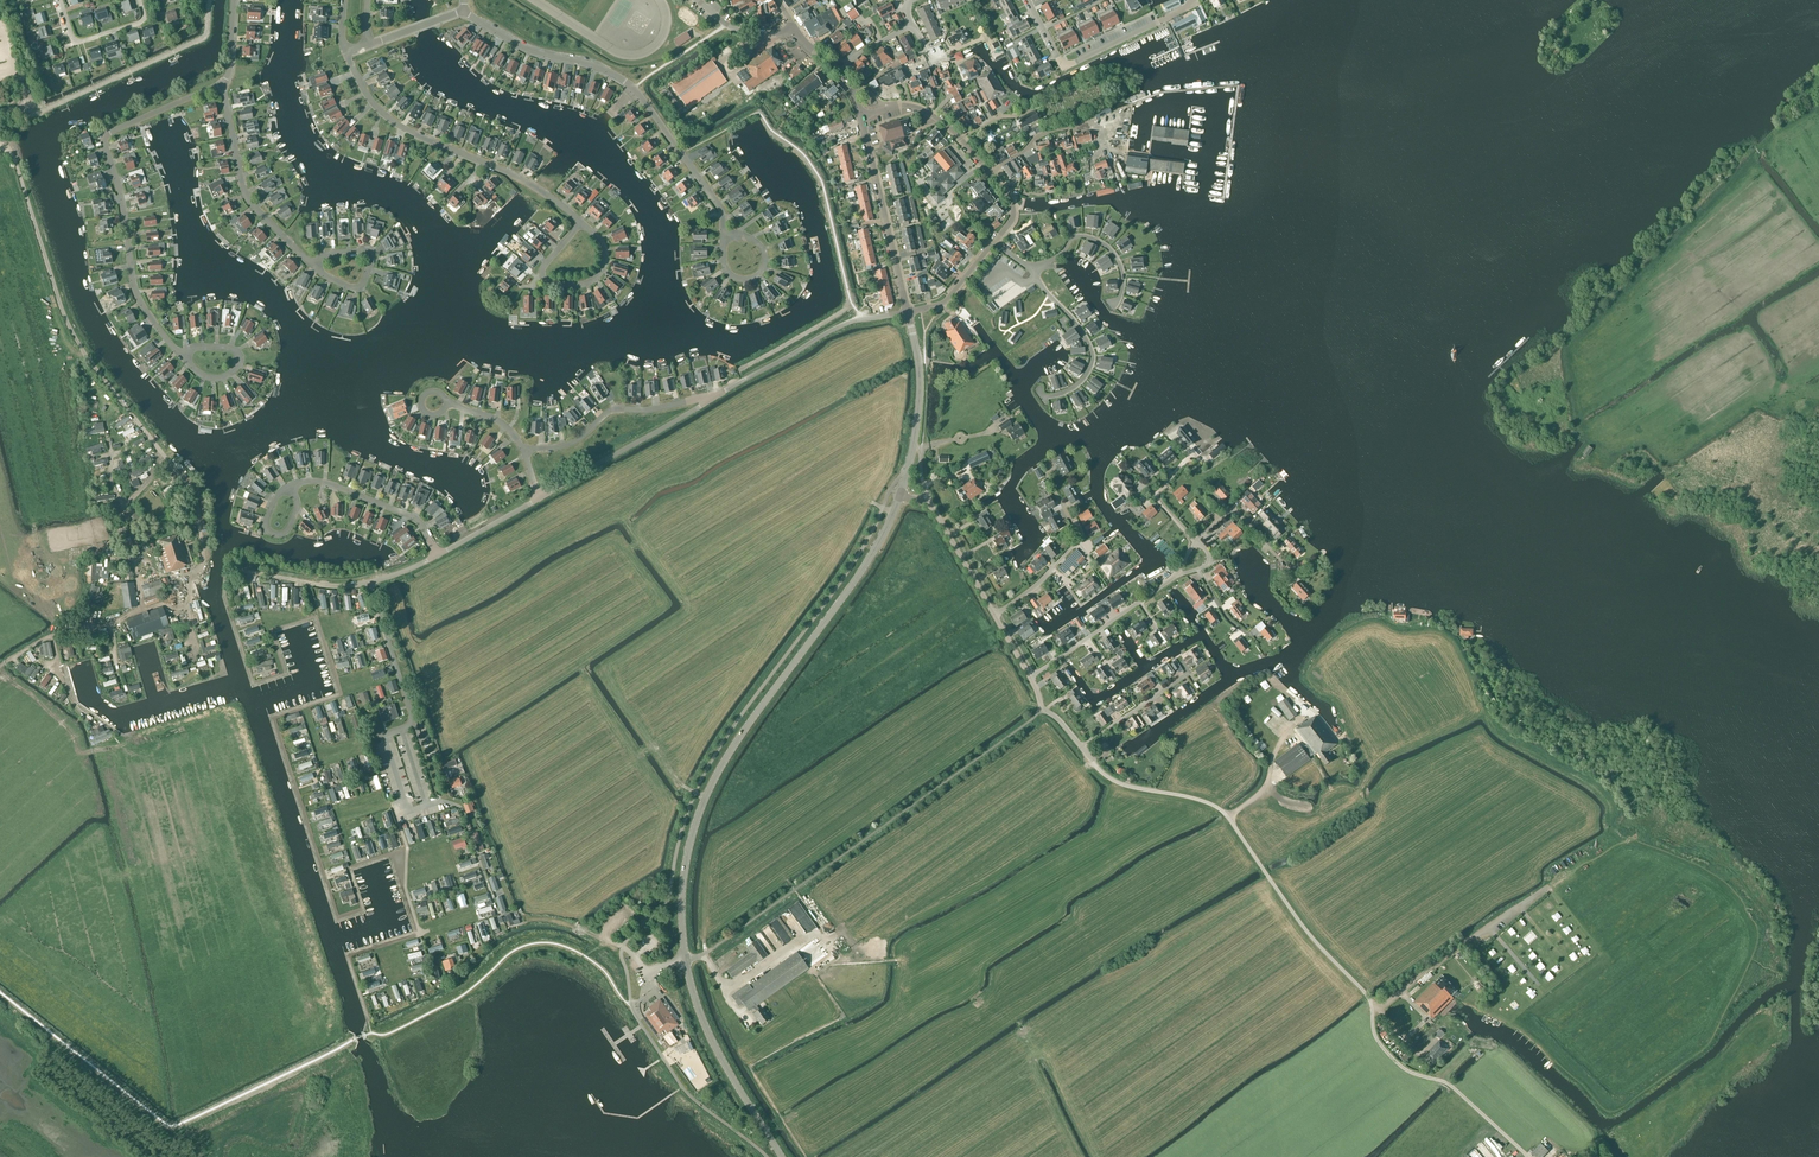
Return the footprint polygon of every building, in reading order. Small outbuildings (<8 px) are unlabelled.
[(738,8),(741,14),(756,5),(755,2),(759,0),(751,0),(738,8)] [(789,8),(798,1),(798,0),(783,0),(789,8)] [(806,9),(817,3),(816,0),(809,0),(803,3),(806,9)] [(949,6),(946,0),(937,0),(936,0),(941,10),(945,8),(945,9),(949,8),(949,6)] [(993,1),(997,9),(1001,6),(1003,10),(1012,5),(1009,0),(992,0),(993,1)] [(1072,9),(1074,12),(1091,4),(1089,0),(1090,0),(1083,0),(1080,1),(1081,4),(1072,9)] [(1134,0),(1125,0),(1125,2),(1128,8),(1131,15),(1132,15),(1130,12),(1134,11),(1135,12),(1135,11),(1140,7),(1142,9),(1134,0)] [(1177,0),(1175,0),(1162,6),(1166,12),(1180,5),(1177,0)] [(125,13),(134,10),(131,1),(122,4),(125,13)] [(764,5),(764,11),(765,15),(770,14),(770,13),(777,9),(773,1),(772,2),(768,4),(767,3),(764,5)] [(1045,15),(1050,12),(1055,9),(1054,5),(1057,4),(1055,1),(1042,8),(1045,15)] [(796,15),(806,9),(803,3),(792,9),(796,15)] [(883,21),(890,17),(888,14),(894,11),(890,3),(877,10),(881,18),(881,17),(883,21)] [(262,10),(262,6),(249,5),(249,9),(248,9),(247,20),(259,20),(260,10),(262,10)] [(1005,14),(1001,16),(1003,19),(1007,17),(1009,21),(1012,20),(1013,22),(1018,20),(1017,17),(1018,16),(1012,5),(1003,10),(1005,14)] [(327,11),(328,7),(319,6),(319,10),(317,10),(316,17),(321,17),(320,18),(324,18),(324,17),(328,18),(328,11),(327,11)] [(844,20),(838,10),(836,6),(815,19),(811,21),(804,25),(812,38),(816,35),(819,38),(829,31),(831,34),(839,24),(844,20)] [(922,19),(933,14),(932,13),(931,14),(929,10),(931,10),(929,6),(918,11),(922,19)] [(393,12),(394,8),(385,8),(384,11),(381,11),(381,18),(384,18),(384,19),(387,19),(387,18),(391,19),(392,12),(393,12)] [(847,15),(846,15),(842,8),(838,10),(844,20),(848,18),(847,15)] [(99,21),(108,18),(105,9),(96,12),(99,21)] [(815,19),(810,9),(798,16),(804,25),(811,21),(815,19)] [(846,15),(847,15),(851,22),(859,16),(854,9),(846,15)] [(1056,9),(1050,12),(1045,15),(1048,21),(1062,13),(1060,11),(1057,12),(1056,9)] [(1105,12),(1107,18),(1112,26),(1119,23),(1112,9),(1105,12)] [(1205,23),(1199,9),(1192,13),(1193,15),(1172,26),(1175,33),(1197,23),(1198,26),(1205,23)] [(168,23),(177,20),(174,11),(166,14),(168,23)] [(765,15),(764,11),(758,12),(759,13),(757,13),(758,17),(755,17),(756,23),(763,22),(763,25),(766,26),(766,21),(765,15)] [(1112,26),(1107,18),(1105,12),(1098,15),(1105,30),(1112,26)] [(37,25),(46,23),(43,14),(34,16),(37,25)] [(83,26),(92,23),(89,14),(81,17),(83,26)] [(925,26),(934,21),(933,18),(934,17),(933,14),(922,19),(925,26)] [(845,26),(851,22),(848,18),(842,22),(845,26)] [(1084,22),(1087,28),(1091,36),(1098,33),(1091,18),(1084,22)] [(1013,27),(1008,29),(1013,38),(1030,29),(1025,20),(1020,23),(1018,20),(1013,22),(1013,23),(1011,24),(1013,27)] [(1066,20),(1054,25),(1057,31),(1069,26),(1066,20)] [(893,23),(892,21),(885,25),(888,31),(895,28),(895,27),(897,26),(895,22),(893,23)] [(928,33),(937,28),(936,25),(937,25),(936,21),(934,21),(925,26),(928,33)] [(1084,40),(1091,36),(1087,28),(1084,22),(1077,25),(1084,40)] [(328,25),(318,24),(318,28),(316,28),(315,39),(316,39),(316,42),(322,40),(327,40),(328,25)] [(870,25),(866,27),(870,35),(874,32),(870,25)] [(146,48),(150,47),(150,43),(148,37),(154,35),(151,26),(142,29),(145,37),(143,37),(146,48)] [(41,39),(50,36),(48,27),(39,30),(41,39)] [(254,36),(255,32),(254,32),(254,28),(247,28),(246,43),(250,43),(250,40),(253,41),(254,36)] [(937,28),(928,33),(932,41),(941,37),(939,33),(941,32),(939,28),(938,29),(937,28)] [(1064,32),(1066,35),(1071,46),(1078,43),(1071,28),(1064,32)] [(846,32),(843,29),(839,32),(838,31),(835,34),(830,38),(832,42),(834,45),(835,45),(840,42),(841,42),(843,40),(843,39),(844,39),(841,35),(846,32)] [(470,35),(464,30),(460,35),(457,32),(456,32),(457,33),(452,38),(457,42),(458,41),(462,44),(466,40),(471,43),(476,35),(472,32),(470,35)] [(961,32),(960,30),(955,32),(957,35),(947,40),(950,45),(959,40),(962,45),(970,40),(964,30),(961,32)] [(130,43),(139,40),(136,31),(127,34),(130,43)] [(1071,46),(1066,35),(1064,32),(1057,35),(1064,49),(1071,46)] [(678,47),(691,39),(687,33),(674,41),(678,47)] [(854,48),(862,43),(856,35),(849,40),(849,41),(838,49),(840,52),(840,53),(842,56),(843,56),(848,52),(848,53),(851,51),(849,47),(852,45),(854,48)] [(479,55),(485,46),(478,41),(480,38),(477,36),(472,43),(474,44),(470,51),(473,52),(479,55)] [(910,60),(916,57),(912,49),(914,48),(908,36),(901,40),(907,51),(905,52),(910,60)] [(1026,52),(1034,48),(1029,37),(1020,42),(1022,46),(1018,48),(1020,51),(1024,49),(1026,52)] [(994,50),(1001,46),(998,41),(991,44),(994,50)] [(116,43),(104,46),(107,55),(116,52),(117,58),(123,56),(119,43),(116,44),(116,43)] [(54,46),(44,49),(47,59),(57,56),(54,47),(54,46)] [(255,57),(255,46),(247,46),(247,49),(243,49),(243,56),(247,57),(250,57),(255,57)] [(485,46),(479,55),(484,59),(491,49),(485,46)] [(886,54),(882,47),(870,55),(878,69),(892,60),(888,53),(886,54)] [(1014,59),(1020,56),(1016,47),(1010,51),(1014,59)] [(91,65),(94,64),(96,62),(102,60),(98,48),(89,51),(92,58),(89,59),(91,65)] [(753,78),(744,84),(749,92),(767,79),(769,83),(773,80),(770,77),(779,71),(777,68),(783,63),(772,48),(766,52),(765,51),(760,54),(759,53),(756,55),(757,57),(747,63),(746,65),(746,66),(749,69),(747,70),(753,78)] [(1035,65),(1041,62),(1039,60),(1041,59),(1034,48),(1026,52),(1028,56),(1024,59),(1025,62),(1030,60),(1032,64),(1034,63),(1035,65)] [(901,65),(908,62),(902,50),(895,54),(897,58),(901,65)] [(957,62),(964,59),(961,52),(954,55),(957,62)] [(693,105),(728,81),(714,61),(717,59),(713,54),(687,73),(690,76),(681,82),(684,86),(687,84),(692,90),(690,91),(692,94),(689,96),(692,100),(690,101),(693,105)] [(500,67),(506,58),(500,55),(497,59),(494,57),(490,64),(493,66),(494,64),(500,67)] [(863,65),(867,60),(863,57),(860,62),(858,61),(851,69),(859,75),(866,67),(863,65)] [(376,62),(374,59),(368,62),(372,71),(375,69),(377,73),(384,69),(382,66),(379,60),(376,62)] [(976,64),(974,59),(959,66),(964,78),(967,77),(969,81),(978,76),(977,73),(981,71),(978,63),(976,64)] [(71,71),(80,68),(77,60),(68,62),(71,71)] [(513,74),(518,64),(511,61),(510,65),(506,63),(503,71),(510,75),(511,73),(513,74)] [(1041,62),(1035,65),(1035,66),(1033,67),(1040,78),(1053,71),(1048,63),(1042,66),(1041,62)] [(56,76),(65,73),(62,64),(53,67),(56,76)] [(894,83),(895,84),(895,85),(900,83),(903,82),(903,81),(907,79),(901,65),(894,69),(888,72),(893,83),(894,83)] [(530,69),(524,66),(523,69),(520,67),(516,76),(524,79),(524,78),(526,79),(530,69)] [(792,81),(804,73),(799,66),(787,75),(792,81)] [(930,74),(929,69),(919,72),(923,83),(929,81),(926,75),(927,75),(930,74)] [(537,71),(533,70),(530,79),(534,80),(534,81),(540,82),(543,72),(537,70),(537,71)] [(944,81),(950,78),(947,70),(939,73),(941,80),(944,79),(944,81)] [(989,101),(1004,93),(992,71),(977,80),(989,101)] [(387,75),(385,72),(378,76),(380,79),(377,80),(381,87),(384,86),(385,88),(388,86),(387,84),(391,82),(389,79),(390,79),(388,75),(387,75)] [(889,86),(895,84),(894,83),(893,83),(888,72),(884,74),(884,75),(880,77),(880,78),(869,84),(875,88),(878,87),(879,87),(878,86),(883,84),(884,85),(885,84),(889,86)] [(544,84),(543,88),(553,90),(554,85),(557,75),(550,73),(549,76),(546,75),(544,84)] [(326,85),(325,81),(327,80),(325,74),(315,77),(317,83),(313,85),(314,89),(325,85),(326,85)] [(802,100),(816,90),(822,85),(820,82),(817,78),(814,75),(794,91),(796,92),(789,97),(795,105),(801,99),(802,101),(803,101),(802,100)] [(568,88),(570,77),(563,76),(563,78),(559,78),(557,89),(562,90),(563,90),(564,89),(565,89),(565,88),(568,88)] [(918,92),(924,90),(921,80),(917,81),(916,76),(913,77),(918,92)] [(911,80),(912,83),(908,85),(911,95),(918,92),(913,77),(909,80),(911,80)] [(584,79),(577,78),(577,81),(573,81),(572,88),(582,90),(584,79)] [(938,88),(934,78),(928,80),(932,90),(938,88)] [(951,80),(945,83),(949,89),(947,90),(949,95),(951,93),(957,90),(957,92),(962,89),(958,84),(954,86),(951,80)] [(822,85),(816,90),(820,94),(822,93),(831,104),(844,92),(834,81),(825,89),(822,85)] [(595,95),(599,85),(592,83),(591,85),(588,84),(585,92),(589,93),(595,95)] [(325,85),(318,87),(319,91),(318,91),(320,95),(321,95),(322,97),(332,94),(330,87),(329,87),(329,86),(327,84),(326,85),(325,85)] [(390,92),(387,94),(391,100),(399,93),(395,88),(396,87),(394,84),(387,89),(390,92)] [(926,100),(935,99),(931,87),(924,88),(926,100)] [(607,102),(612,92),(606,89),(605,92),(601,91),(597,99),(600,101),(602,99),(607,102)] [(968,99),(970,102),(972,107),(973,107),(978,104),(979,106),(984,103),(983,103),(987,101),(982,91),(979,93),(978,91),(967,96),(968,99)] [(249,102),(247,95),(237,97),(238,104),(242,103),(243,107),(251,105),(250,102),(249,102)] [(959,95),(953,98),(956,103),(962,100),(959,95)] [(404,99),(401,96),(396,102),(399,104),(397,106),(402,111),(409,103),(405,98),(404,99)] [(328,112),(334,109),(335,108),(333,105),(335,104),(332,98),(323,103),(327,112),(328,112)] [(973,108),(973,107),(972,107),(970,102),(969,103),(967,100),(963,102),(968,112),(970,116),(975,123),(976,126),(982,123),(979,117),(975,119),(974,116),(973,116),(970,110),(973,108)] [(959,117),(968,112),(963,102),(954,107),(959,117)] [(988,103),(984,105),(991,117),(995,115),(988,103)] [(217,115),(214,105),(208,106),(209,110),(208,110),(208,113),(209,113),(210,116),(208,117),(209,120),(211,120),(210,116),(217,115)] [(416,108),(417,106),(414,105),(413,107),(412,106),(408,113),(412,114),(410,117),(416,120),(422,111),(416,108)] [(635,110),(632,107),(624,114),(630,123),(634,120),(634,121),(637,119),(636,118),(640,116),(635,110)] [(241,120),(252,118),(250,111),(252,111),(251,108),(243,109),(244,113),(240,113),(241,120)] [(435,118),(437,114),(430,111),(431,109),(428,108),(425,111),(422,120),(425,122),(424,124),(430,127),(434,117),(435,118)] [(1096,120),(1111,113),(1109,108),(1094,115),(1096,120)] [(334,109),(328,112),(330,115),(329,115),(332,121),(342,117),(339,111),(336,112),(334,109)] [(972,128),(976,126),(975,123),(970,116),(968,112),(959,117),(956,119),(960,125),(962,128),(966,126),(968,129),(972,127),(972,128)] [(1020,130),(1039,120),(1040,117),(1038,113),(1034,112),(1016,121),(1017,124),(1016,125),(1018,128),(1019,127),(1020,130)] [(841,116),(843,123),(854,120),(852,113),(841,116)] [(451,124),(453,121),(440,116),(435,129),(444,133),(448,123),(451,124)] [(344,134),(350,128),(347,126),(349,124),(344,119),(334,130),(339,134),(342,132),(344,134)] [(830,133),(844,128),(840,120),(835,122),(827,125),(830,133)] [(910,125),(908,120),(900,122),(899,120),(879,126),(884,144),(885,143),(886,147),(885,147),(883,150),(885,155),(888,154),(889,157),(892,156),(892,153),(892,150),(907,146),(905,137),(908,136),(907,134),(912,133),(911,127),(910,125)] [(217,121),(209,122),(209,123),(210,127),(212,126),(212,127),(213,130),(212,130),(213,133),(214,137),(221,135),(219,125),(217,125),(217,121)] [(257,122),(242,125),(244,134),(248,133),(248,136),(255,134),(255,132),(258,131),(257,122)] [(459,139),(465,125),(459,123),(457,127),(457,128),(454,126),(453,129),(456,130),(453,137),(459,139)] [(644,134),(646,132),(649,129),(645,123),(636,130),(640,136),(643,134),(644,134)] [(476,128),(471,127),(469,132),(465,141),(469,142),(468,143),(475,146),(478,136),(479,136),(481,132),(476,130),(476,128)] [(1189,131),(1154,127),(1152,141),(1172,143),(1172,145),(1187,147),(1189,131)] [(357,138),(360,135),(358,133),(358,132),(353,128),(346,136),(351,140),(355,136),(357,138)] [(1030,137),(1036,134),(1033,129),(1027,132),(1030,137)] [(933,147),(943,137),(935,130),(926,141),(933,147)] [(1073,141),(1074,148),(1075,150),(1078,149),(1077,145),(1091,141),(1089,132),(1075,135),(1076,140),(1073,141)] [(91,145),(87,134),(80,136),(82,141),(81,141),(82,144),(83,144),(84,148),(91,145)] [(369,148),(370,145),(366,144),(369,137),(362,135),(359,146),(365,148),(366,147),(369,148)] [(254,150),(253,148),(258,147),(256,136),(246,138),(247,142),(246,142),(247,149),(250,148),(250,151),(254,150)] [(126,145),(125,141),(127,141),(126,137),(118,139),(120,143),(118,143),(122,153),(128,151),(127,147),(126,145)] [(1074,148),(1073,141),(1068,142),(1067,137),(1053,141),(1054,148),(1063,146),(1064,150),(1074,148)] [(370,145),(369,148),(373,149),(372,150),(379,152),(382,141),(376,139),(373,146),(370,145)] [(487,140),(484,139),(481,145),(484,147),(483,149),(490,152),(494,142),(487,139),(487,140)] [(819,149),(826,146),(823,139),(816,142),(819,149)] [(657,146),(653,140),(648,143),(646,141),(641,144),(647,153),(651,150),(654,149),(654,148),(657,146)] [(1047,151),(1054,149),(1052,141),(1045,143),(1045,145),(1041,146),(1037,147),(1039,152),(1046,150),(1047,151)] [(224,152),(222,142),(215,143),(216,147),(216,150),(217,150),(217,154),(213,154),(214,158),(221,157),(221,153),(224,152)] [(395,154),(397,147),(394,146),(394,144),(388,142),(385,152),(386,152),(385,155),(388,157),(389,153),(391,154),(391,153),(395,154)] [(504,158),(506,154),(508,148),(502,145),(503,143),(500,142),(495,153),(499,154),(498,155),(504,158)] [(839,156),(848,154),(846,145),(837,148),(839,156)] [(1015,151),(1011,145),(1004,149),(1007,155),(1008,155),(1010,159),(1018,154),(1016,150),(1015,151)] [(397,147),(395,154),(399,155),(398,156),(405,158),(408,148),(401,146),(401,148),(397,147)] [(704,162),(713,156),(709,150),(708,150),(711,149),(709,146),(698,153),(700,155),(699,156),(704,162)] [(962,165),(947,148),(943,152),(942,151),(926,165),(932,173),(930,174),(932,176),(925,181),(932,189),(935,193),(931,197),(937,204),(945,198),(943,195),(947,192),(954,186),(953,183),(964,174),(959,168),(962,165)] [(916,158),(920,163),(933,154),(930,149),(919,156),(916,158)] [(259,155),(257,151),(255,152),(249,155),(249,157),(250,159),(249,159),(252,165),(262,161),(261,159),(262,158),(261,154),(259,155)] [(517,153),(514,151),(513,154),(516,155),(513,162),(519,165),(524,155),(517,152),(517,153)] [(662,165),(664,163),(667,160),(661,151),(654,156),(656,159),(654,161),(658,167),(661,165),(662,165)] [(997,165),(1007,159),(1002,152),(992,158),(997,165)] [(1037,153),(1027,159),(1030,164),(1032,164),(1039,162),(1037,154),(1037,153)] [(132,162),(131,159),(133,158),(132,154),(124,157),(125,160),(124,160),(128,170),(134,168),(133,165),(133,164),(132,162)] [(841,165),(851,163),(848,154),(839,156),(841,165)] [(1057,156),(1058,159),(1060,165),(1062,170),(1061,170),(1065,178),(1077,171),(1073,164),(1068,166),(1063,154),(1057,156)] [(1146,174),(1148,156),(1128,154),(1125,172),(1146,174)] [(98,166),(94,155),(87,157),(89,161),(88,161),(89,164),(90,164),(91,168),(98,166)] [(538,169),(540,164),(538,163),(532,159),(533,158),(530,157),(525,165),(528,166),(527,169),(533,172),(535,168),(538,169)] [(1020,157),(1015,160),(1022,171),(1028,179),(1034,175),(1032,171),(1033,170),(1030,164),(1027,166),(1026,164),(1025,165),(1024,165),(1024,164),(1020,157)] [(1184,162),(1149,158),(1147,170),(1183,174),(1184,162)] [(1010,163),(1002,168),(1006,173),(1010,179),(1012,178),(1022,171),(1015,160),(1015,159),(1010,163)] [(1038,162),(1039,167),(1041,167),(1041,168),(1049,166),(1048,162),(1047,159),(1044,160),(1040,162),(1039,162),(1038,162)] [(1052,174),(1053,177),(1061,175),(1058,166),(1060,165),(1058,159),(1056,159),(1048,162),(1049,166),(1052,174)] [(220,163),(219,160),(217,160),(217,164),(219,164),(220,167),(219,167),(220,170),(221,170),(221,174),(228,173),(226,162),(220,163)] [(720,177),(729,171),(726,168),(723,170),(719,165),(718,165),(716,162),(710,166),(712,169),(710,171),(714,176),(717,174),(720,177)] [(1106,165),(1105,162),(1103,162),(1094,166),(1096,172),(1096,173),(1099,181),(1105,178),(1102,170),(1107,168),(1110,175),(1113,174),(1110,167),(1109,164),(1106,165)] [(443,171),(435,163),(432,166),(429,164),(422,172),(433,182),(443,171)] [(843,174),(853,171),(851,163),(841,165),(843,174)] [(265,169),(264,165),(256,169),(257,172),(255,173),(258,179),(268,175),(265,169)] [(888,174),(896,172),(895,165),(886,167),(888,174)] [(668,182),(671,180),(678,175),(671,166),(664,172),(666,175),(664,176),(668,182)] [(1044,176),(1043,177),(1043,179),(1048,178),(1047,176),(1052,174),(1049,166),(1041,168),(1044,176)] [(138,171),(130,174),(131,177),(130,178),(134,188),(140,186),(139,182),(138,179),(137,176),(139,175),(143,174),(141,170),(138,171)] [(853,171),(843,174),(845,183),(855,180),(853,171)] [(889,180),(898,178),(896,172),(888,174),(889,180)] [(1035,178),(1035,186),(1041,186),(1042,187),(1044,186),(1043,179),(1043,177),(1042,172),(1037,173),(1037,178),(1035,178)] [(98,173),(87,177),(90,185),(96,183),(97,186),(98,186),(98,188),(97,189),(98,192),(103,191),(102,189),(106,188),(102,177),(99,178),(98,174),(98,173)] [(440,183),(438,185),(446,193),(454,184),(446,177),(445,178),(443,175),(437,181),(440,183)] [(724,190),(733,184),(729,178),(727,175),(718,181),(720,184),(720,185),(724,190)] [(685,192),(688,190),(687,190),(691,187),(685,178),(675,185),(683,197),(686,194),(684,192),(685,191),(685,192)] [(891,188),(900,186),(898,178),(889,180),(891,188)] [(1044,186),(1045,192),(1055,190),(1053,182),(1049,183),(1048,178),(1043,179),(1044,186)] [(271,183),(269,179),(261,184),(263,187),(262,187),(265,193),(275,188),(271,182),(271,183)] [(490,196),(493,193),(491,191),(494,188),(496,186),(499,183),(494,179),(483,189),(490,196)] [(218,181),(208,186),(211,192),(213,191),(215,190),(217,197),(221,195),(222,195),(224,194),(224,193),(228,192),(225,185),(221,187),(218,181)] [(573,181),(572,183),(570,181),(563,189),(568,194),(571,191),(573,194),(579,187),(581,185),(579,182),(576,184),(573,181)] [(987,190),(980,181),(975,185),(973,183),(968,186),(970,189),(971,188),(978,197),(987,190)] [(857,195),(867,193),(865,185),(855,188),(857,195)] [(900,186),(891,188),(893,197),(902,195),(900,186)] [(137,195),(136,195),(139,205),(146,203),(146,205),(150,204),(148,191),(150,191),(149,187),(144,189),(136,191),(137,195)] [(1115,194),(1113,187),(1095,192),(1097,198),(1115,194)] [(272,199),(270,201),(273,207),(282,201),(279,196),(284,192),(285,192),(283,188),(277,192),(270,196),(272,199)] [(584,190),(581,188),(576,195),(579,197),(576,200),(581,205),(589,195),(589,193),(586,190),(584,190)] [(593,195),(589,200),(591,202),(599,193),(595,190),(592,194),(593,195)] [(738,192),(736,190),(730,194),(732,197),(730,198),(734,204),(742,198),(738,192)] [(981,214),(990,208),(988,206),(995,201),(988,191),(973,202),(980,213),(979,213),(980,214),(981,214)] [(454,193),(447,200),(450,202),(452,204),(451,206),(453,209),(455,207),(457,205),(460,208),(465,203),(462,200),(463,199),(458,194),(456,196),(454,193)] [(492,201),(484,193),(482,195),(481,194),(473,202),(478,207),(481,204),(483,206),(487,202),(489,204),(492,201)] [(692,208),(701,201),(695,193),(686,200),(688,202),(688,203),(692,208)] [(859,204),(869,201),(867,193),(857,195),(859,204)] [(102,204),(102,200),(92,201),(93,206),(98,205),(100,215),(108,214),(108,211),(111,210),(110,203),(106,204),(106,203),(102,204),(103,204),(102,204)] [(593,209),(590,212),(597,219),(605,210),(606,209),(598,202),(595,200),(590,206),(593,209)] [(896,209),(905,207),(903,200),(894,202),(896,209)] [(231,205),(229,201),(222,205),(224,208),(223,208),(226,215),(230,213),(233,212),(237,210),(234,203),(231,205)] [(861,213),(871,210),(869,201),(859,204),(861,213)] [(291,206),(288,202),(279,208),(281,211),(278,213),(281,219),(293,212),(290,206),(291,206)] [(743,217),(752,211),(748,205),(746,203),(745,202),(739,207),(742,210),(739,212),(743,217)] [(999,219),(1007,212),(998,202),(990,209),(986,212),(989,216),(991,216),(994,214),(999,219)] [(774,211),(773,209),(774,208),(772,205),(767,209),(769,212),(764,215),(768,220),(777,214),(778,213),(776,210),(774,211)] [(907,214),(906,211),(905,207),(896,209),(898,216),(907,214)] [(871,210),(861,213),(864,223),(873,220),(871,210)] [(907,214),(898,216),(900,224),(909,222),(907,215),(908,214),(908,211),(906,211),(907,214)] [(608,228),(615,221),(611,216),(612,215),(609,212),(603,219),(606,221),(603,224),(608,228)] [(154,218),(153,215),(151,215),(151,219),(144,220),(145,226),(156,225),(155,218),(154,218)] [(236,217),(230,222),(232,225),(234,224),(236,226),(242,234),(246,231),(245,229),(250,225),(243,216),(238,220),(236,217)] [(1085,218),(1085,221),(1087,221),(1086,228),(1091,228),(1091,229),(1097,229),(1097,228),(1099,228),(1099,225),(1097,225),(1098,217),(1093,217),(1093,216),(1087,216),(1087,218),(1085,218)] [(109,230),(109,229),(113,229),(112,218),(101,219),(102,223),(100,223),(101,227),(99,227),(100,232),(104,232),(103,230),(105,230),(109,230)] [(368,218),(366,233),(370,234),(370,236),(376,237),(377,234),(378,234),(379,231),(378,231),(379,227),(373,225),(374,219),(368,218)] [(359,219),(352,220),(353,224),(353,235),(360,235),(360,232),(364,231),(363,224),(360,225),(359,219)] [(1077,219),(1068,221),(1070,229),(1079,228),(1077,219)] [(557,224),(552,220),(550,223),(549,222),(547,225),(548,225),(545,228),(543,226),(540,229),(547,234),(549,231),(550,232),(557,224)] [(1001,225),(998,220),(991,225),(994,230),(1001,225)] [(784,224),(783,221),(775,224),(776,228),(773,229),(776,235),(788,230),(785,224),(784,224)] [(333,235),(333,233),(332,223),(328,223),(328,226),(322,227),(322,231),(320,231),(320,235),(323,234),(323,237),(330,237),(330,236),(333,235)] [(345,225),(344,223),(340,223),(340,225),(338,225),(339,236),(346,236),(345,233),(349,233),(348,225),(345,225)] [(1114,226),(1110,223),(1109,225),(1107,224),(1105,226),(1107,227),(1103,232),(1108,235),(1114,226)] [(1021,252),(1030,247),(1027,242),(1031,240),(1028,235),(1036,230),(1033,224),(1016,234),(1019,240),(1015,242),(1021,252)] [(1053,228),(1051,225),(1041,230),(1043,235),(1049,232),(1052,238),(1058,235),(1054,228),(1053,228)] [(1108,235),(1107,236),(1112,239),(1112,238),(1114,239),(1115,237),(1114,236),(1118,229),(1114,226),(1108,235)] [(314,228),(314,227),(307,228),(308,239),(315,238),(314,231),(318,231),(317,228),(314,228)] [(615,243),(626,238),(623,231),(624,230),(622,227),(611,232),(613,236),(612,236),(615,243)] [(531,230),(527,235),(535,242),(533,244),(538,249),(545,241),(544,240),(546,237),(536,228),(533,232),(531,230)] [(255,231),(253,229),(248,233),(251,236),(252,235),(255,238),(257,240),(260,243),(265,238),(257,230),(255,231)] [(860,240),(870,238),(868,229),(858,231),(860,240)] [(903,237),(912,235),(910,229),(901,231),(903,237)] [(157,234),(157,230),(149,231),(150,234),(146,235),(147,241),(158,240),(157,234)] [(386,240),(381,243),(386,251),(390,249),(391,250),(394,249),(394,250),(400,247),(391,230),(384,238),(386,240)] [(959,234),(972,244),(976,239),(969,233),(968,235),(961,230),(961,231),(959,234)] [(959,234),(955,231),(953,234),(959,239),(963,242),(961,244),(968,249),(972,244),(959,234)] [(693,244),(695,244),(702,244),(702,240),(706,240),(706,232),(694,232),(694,240),(693,240),(693,244)] [(905,245),(913,243),(912,235),(903,237),(905,245)] [(781,252),(791,248),(789,242),(791,241),(790,238),(781,241),(781,242),(781,244),(779,245),(781,252)] [(862,249),(872,246),(870,238),(860,240),(862,249)] [(1119,241),(1116,243),(1117,244),(1116,245),(1123,254),(1128,250),(1129,251),(1131,249),(1130,248),(1132,247),(1126,238),(1120,242),(1119,241)] [(1086,255),(1091,245),(1087,242),(1084,248),(1082,247),(1081,250),(1082,251),(1081,253),(1086,255)] [(281,253),(273,245),(272,245),(269,243),(264,248),(267,251),(264,253),(270,259),(274,255),(278,260),(282,255),(280,254),(281,253)] [(913,243),(905,245),(907,253),(917,250),(916,246),(914,247),(913,243)] [(159,249),(159,245),(151,245),(151,249),(148,249),(149,256),(159,255),(159,253),(161,253),(161,248),(159,249)] [(1097,249),(1096,248),(1096,247),(1091,245),(1086,255),(1091,258),(1094,251),(1096,251),(1097,249)] [(527,263),(534,255),(533,254),(536,251),(529,246),(527,249),(529,251),(522,259),(527,263)] [(702,250),(702,246),(693,246),(693,250),(694,250),(694,257),(707,257),(706,250),(702,250)] [(864,257),(874,255),(872,246),(862,249),(864,257)] [(616,258),(629,258),(628,250),(628,247),(619,247),(619,251),(616,251),(616,258)] [(108,249),(97,250),(98,256),(99,256),(99,259),(98,259),(99,264),(105,263),(105,264),(111,263),(110,252),(109,252),(108,249)] [(951,257),(958,262),(962,257),(955,251),(951,257)] [(395,266),(395,265),(398,265),(398,260),(403,259),(402,252),(386,255),(388,266),(391,266),(392,266),(395,266)] [(874,255),(864,257),(866,266),(876,264),(874,255)] [(789,268),(789,267),(793,267),(793,260),(794,260),(794,256),(786,257),(786,261),(782,261),(783,268),(787,267),(787,268),(789,268)] [(1107,257),(1106,257),(1105,256),(1102,257),(1103,259),(1097,263),(1100,268),(1110,261),(1107,257)] [(921,264),(925,263),(925,260),(918,261),(917,257),(908,260),(910,267),(919,265),(919,268),(922,267),(921,264)] [(954,267),(958,262),(951,257),(947,261),(944,259),(942,263),(949,268),(951,265),(954,267)] [(287,260),(285,258),(283,259),(286,262),(283,265),(291,273),(293,274),(296,271),(294,270),(296,268),(288,260),(287,260)] [(517,258),(508,269),(512,273),(511,273),(517,277),(523,269),(521,267),(523,264),(517,258)] [(150,270),(161,270),(160,263),(162,263),(161,260),(158,261),(158,263),(150,264),(150,270)] [(944,280),(949,274),(942,268),(944,266),(939,261),(933,269),(938,273),(937,274),(944,280)] [(1106,272),(1108,271),(1107,269),(1113,266),(1110,261),(1100,268),(1103,272),(1105,271),(1106,272)] [(627,269),(628,266),(620,263),(619,267),(616,266),(614,273),(625,277),(627,269)] [(704,268),(703,264),(694,267),(695,270),(696,270),(698,277),(710,274),(708,267),(704,268)] [(1136,272),(1136,270),(1143,269),(1143,264),(1131,265),(1131,270),(1133,270),(1133,272),(1136,272)] [(921,272),(919,268),(919,265),(910,267),(912,274),(921,272)] [(111,273),(110,269),(102,272),(103,275),(101,276),(102,280),(102,282),(103,282),(103,283),(109,281),(110,284),(117,282),(114,272),(111,273)] [(877,280),(887,278),(885,269),(875,272),(877,280)] [(386,275),(383,287),(394,290),(397,278),(398,279),(399,274),(391,271),(390,276),(386,275)] [(160,278),(160,274),(158,274),(158,278),(150,278),(151,285),(161,284),(161,278),(160,278)] [(307,290),(308,288),(304,286),(309,278),(302,274),(297,285),(303,288),(304,288),(307,290)] [(793,279),(784,274),(782,277),(778,275),(774,281),(785,287),(787,284),(790,284),(793,279)] [(610,279),(606,284),(615,292),(618,289),(620,291),(625,285),(613,276),(611,279),(610,279)] [(879,288),(889,286),(887,278),(877,280),(879,288)] [(915,288),(924,286),(922,278),(913,280),(915,288)] [(506,292),(513,283),(508,279),(503,284),(500,287),(506,292)] [(710,282),(708,279),(700,285),(703,288),(704,287),(706,290),(708,293),(711,291),(718,285),(713,279),(710,282)] [(1117,290),(1116,281),(1107,282),(1108,289),(1113,288),(1113,290),(1117,290)] [(1128,287),(1138,290),(1139,290),(1140,285),(1138,284),(1139,282),(1136,281),(1135,283),(1129,282),(1128,287)] [(780,295),(773,286),(770,288),(769,287),(763,291),(771,301),(776,297),(777,298),(780,295)] [(881,297),(891,295),(889,286),(879,288),(881,297)] [(926,293),(925,290),(924,286),(915,288),(917,295),(926,293)] [(1128,287),(1127,286),(1126,292),(1127,292),(1126,294),(1129,295),(1130,293),(1137,295),(1138,290),(1128,287)] [(322,290),(316,287),(314,290),(311,288),(309,292),(312,294),(310,298),(316,301),(319,296),(322,298),(324,295),(321,293),(322,290)] [(119,292),(118,288),(107,293),(108,297),(111,296),(115,297),(116,300),(117,300),(118,304),(125,301),(120,291),(119,292)] [(162,292),(162,288),(159,289),(159,292),(152,293),(153,299),(163,299),(163,292),(162,292)] [(730,293),(723,289),(721,293),(718,291),(713,299),(716,301),(717,300),(723,304),(730,293)] [(603,293),(600,290),(594,294),(601,304),(604,302),(604,303),(611,299),(606,291),(603,293)] [(759,299),(757,294),(750,296),(754,308),(761,305),(761,307),(765,306),(762,298),(759,299)] [(337,310),(340,303),(336,301),(338,299),(331,295),(326,306),(332,310),(333,308),(337,310)] [(745,310),(746,301),(742,300),(743,296),(735,295),(734,307),(741,308),(741,309),(745,310)] [(891,295),(881,297),(884,307),(893,304),(891,295)] [(532,298),(525,297),(525,306),(524,306),(524,310),(524,314),(530,314),(530,313),(536,313),(536,311),(536,302),(532,302),(532,298)] [(588,300),(587,297),(580,298),(581,301),(578,302),(578,307),(582,306),(582,310),(590,309),(590,308),(593,307),(592,299),(588,300)] [(552,311),(556,311),(556,302),(552,302),(552,298),(545,298),(545,310),(552,310),(552,311)] [(576,312),(576,302),(572,302),(572,298),(565,298),(565,310),(572,310),(572,312),(576,312)] [(372,306),(368,300),(362,303),(367,314),(374,310),(373,308),(376,306),(375,304),(372,306)] [(994,311),(998,308),(992,300),(988,304),(994,311)] [(1125,300),(1121,308),(1130,311),(1133,303),(1125,300)] [(352,307),(352,304),(345,302),(344,305),(341,305),(338,316),(352,319),(353,315),(355,308),(352,307)] [(959,310),(963,307),(959,302),(955,305),(959,310)] [(1078,317),(1088,310),(1085,306),(1078,311),(1077,309),(1075,311),(1076,312),(1075,313),(1078,317)] [(128,312),(127,308),(115,315),(116,318),(124,314),(125,318),(126,320),(127,320),(129,324),(135,320),(130,311),(128,312)] [(221,309),(221,325),(226,326),(225,327),(232,328),(232,327),(237,328),(242,312),(234,311),(233,317),(228,316),(229,310),(221,309)] [(210,316),(207,316),(208,327),(215,326),(214,323),(218,323),(218,319),(219,319),(218,310),(213,310),(214,315),(210,315),(210,316)] [(1088,310),(1078,317),(1081,322),(1082,321),(1083,323),(1086,321),(1084,319),(1091,315),(1088,310)] [(197,318),(197,316),(192,317),(193,318),(190,318),(191,329),(198,328),(197,321),(201,320),(201,318),(197,318)] [(175,330),(182,330),(181,326),(185,325),(184,317),(176,318),(176,319),(174,320),(175,330)] [(957,324),(954,319),(944,325),(948,331),(945,333),(959,354),(974,344),(960,322),(957,324)] [(250,335),(253,330),(251,329),(253,325),(248,322),(245,320),(241,327),(243,328),(241,331),(247,334),(248,333),(250,335)] [(1098,330),(1093,323),(1086,328),(1091,335),(1098,330)] [(140,327),(138,324),(131,329),(133,332),(135,331),(140,340),(146,336),(140,327)] [(256,340),(254,341),(258,347),(266,340),(265,339),(267,338),(263,333),(267,330),(265,326),(256,333),(257,334),(254,337),(256,340)] [(1072,344),(1073,343),(1079,338),(1073,329),(1063,336),(1070,345),(1072,343),(1072,344)] [(1010,340),(1015,343),(1022,334),(1018,331),(1010,340)] [(1108,341),(1106,337),(1105,337),(1105,335),(1102,336),(1102,338),(1095,341),(1097,346),(1098,346),(1108,341)] [(1105,351),(1104,349),(1111,346),(1109,341),(1108,341),(1098,346),(1100,351),(1101,350),(1102,352),(1105,351)] [(152,349),(149,346),(139,354),(144,361),(145,360),(146,361),(149,361),(149,360),(151,363),(161,356),(156,350),(154,352),(152,349)] [(1102,356),(1102,358),(1101,358),(1100,363),(1111,365),(1112,365),(1113,360),(1105,359),(1105,357),(1102,356)] [(1081,363),(1080,364),(1073,361),(1071,366),(1082,371),(1084,366),(1083,366),(1084,364),(1081,363)] [(88,363),(73,369),(78,381),(93,375),(88,363)] [(163,363),(157,368),(159,371),(159,372),(164,377),(165,376),(169,379),(174,374),(171,371),(173,369),(168,363),(165,365),(163,363)] [(1100,363),(1099,363),(1098,368),(1106,370),(1106,371),(1109,372),(1109,370),(1110,370),(1111,365),(1100,363)] [(725,379),(722,367),(715,369),(714,366),(709,367),(713,382),(725,379)] [(1082,371),(1071,366),(1069,370),(1075,374),(1075,375),(1077,377),(1078,375),(1079,376),(1082,371)] [(265,378),(267,373),(255,369),(254,373),(251,372),(249,379),(260,383),(261,379),(262,380),(265,378)] [(699,385),(708,383),(708,382),(710,382),(708,369),(696,371),(697,374),(695,374),(697,384),(699,383),(699,385)] [(682,389),(691,387),(690,384),(692,384),(690,372),(680,375),(680,377),(682,389)] [(93,375),(78,381),(83,393),(98,387),(93,375)] [(178,378),(175,376),(169,382),(172,384),(172,385),(177,390),(186,381),(180,376),(178,378)] [(1055,378),(1059,389),(1064,387),(1066,386),(1065,383),(1063,384),(1061,376),(1055,378)] [(1052,390),(1054,390),(1054,391),(1059,389),(1055,378),(1050,380),(1053,387),(1051,387),(1052,390)] [(1090,383),(1099,390),(1103,386),(1096,381),(1098,380),(1095,378),(1094,379),(1093,378),(1090,383)] [(466,394),(470,387),(466,385),(467,383),(460,379),(454,391),(461,394),(466,394)] [(636,380),(636,385),(628,384),(628,386),(627,386),(626,391),(628,391),(627,396),(636,397),(636,393),(640,393),(640,380),(636,380)] [(674,383),(674,380),(664,383),(666,393),(673,392),(672,389),(676,388),(674,383)] [(1099,390),(1090,383),(1087,387),(1087,388),(1086,389),(1089,391),(1090,389),(1096,394),(1099,390)] [(600,401),(607,396),(606,395),(608,392),(602,384),(593,384),(591,387),(600,401)] [(654,385),(653,384),(645,384),(646,397),(654,396),(654,391),(658,390),(657,385),(654,385)] [(478,389),(475,386),(475,385),(474,385),(468,396),(469,396),(473,397),(472,400),(479,402),(480,397),(484,398),(486,390),(482,389),(482,390),(478,389)] [(501,400),(503,386),(497,385),(496,389),(491,388),(489,402),(498,403),(501,400)] [(244,388),(242,386),(236,390),(238,393),(236,395),(239,399),(242,397),(244,400),(249,395),(250,396),(253,393),(247,386),(244,388)] [(519,395),(519,386),(515,386),(515,387),(507,387),(507,400),(516,400),(516,395),(519,395)] [(98,387),(83,393),(88,405),(102,399),(98,387)] [(193,407),(198,399),(195,397),(197,394),(190,390),(184,401),(193,407)] [(1085,400),(1087,399),(1085,397),(1084,398),(1080,392),(1076,395),(1082,405),(1087,402),(1085,400)] [(1076,395),(1075,395),(1071,398),(1072,399),(1070,399),(1072,402),(1073,401),(1077,407),(1082,405),(1076,395)] [(229,400),(228,396),(221,398),(225,410),(232,407),(232,409),(236,407),(233,399),(229,400)] [(587,412),(594,406),(593,405),(594,402),(588,396),(580,402),(577,398),(574,402),(582,412),(585,409),(587,412)] [(199,406),(198,413),(203,413),(203,411),(214,412),(216,412),(216,403),(211,403),(212,400),(204,399),(204,406),(199,406)] [(407,413),(405,408),(406,408),(403,400),(391,405),(394,412),(393,412),(395,418),(407,413)] [(1065,410),(1063,401),(1055,403),(1056,412),(1065,410)] [(103,404),(82,406),(83,422),(104,419),(103,404)] [(119,406),(109,414),(115,423),(126,414),(119,406)] [(573,424),(579,419),(580,415),(575,408),(566,415),(573,424)] [(413,433),(417,426),(414,424),(415,421),(409,417),(403,428),(413,433)] [(127,418),(116,425),(119,429),(130,422),(127,418)] [(558,433),(557,428),(562,427),(561,418),(549,419),(550,427),(548,427),(549,433),(551,433),(551,434),(558,433)] [(1012,428),(1010,425),(1011,425),(1008,420),(999,427),(1002,431),(1006,428),(1008,431),(1007,432),(1013,441),(1024,434),(1018,424),(1012,428)] [(96,429),(87,430),(87,435),(105,432),(103,423),(95,424),(96,429)] [(539,424),(533,423),(532,434),(539,434),(539,432),(543,432),(543,423),(539,423),(539,424)] [(429,440),(432,430),(429,428),(430,426),(422,424),(419,435),(426,437),(425,439),(429,440)] [(132,427),(122,434),(125,438),(135,432),(132,427)] [(446,439),(447,430),(443,429),(437,428),(435,439),(442,440),(442,438),(446,439)] [(1183,429),(1175,436),(1186,448),(1194,441),(1183,429)] [(460,442),(461,434),(458,434),(458,431),(451,430),(450,441),(457,441),(460,442)] [(140,431),(128,441),(134,450),(147,440),(140,431)] [(475,444),(478,436),(474,435),(475,433),(468,431),(465,441),(467,442),(467,444),(471,445),(472,443),(475,444)] [(490,450),(494,445),(491,443),(493,440),(488,436),(481,445),(487,449),(488,448),(490,450)] [(103,443),(86,448),(88,453),(91,451),(93,455),(106,451),(103,443)] [(1221,445),(1210,455),(1214,459),(1217,456),(1225,449),(1221,445)] [(1587,457),(1593,449),(1588,446),(1583,454),(1587,457)] [(499,452),(497,450),(490,455),(492,458),(493,458),(497,463),(505,456),(501,451),(499,452)] [(1175,457),(1169,450),(1165,453),(1160,457),(1157,460),(1160,464),(1162,463),(1165,466),(1175,457)] [(986,451),(972,457),(976,466),(990,460),(986,451)] [(305,454),(305,452),(295,453),(298,468),(305,467),(305,463),(308,462),(307,454),(305,454)] [(323,454),(323,453),(316,453),(316,466),(323,466),(323,463),(327,463),(327,454),(323,454)] [(129,456),(125,458),(130,469),(134,467),(129,456)] [(1072,471),(1068,464),(1070,463),(1066,456),(1054,462),(1057,468),(1059,467),(1064,476),(1072,471)] [(149,457),(138,462),(140,466),(151,462),(149,457)] [(283,473),(290,471),(288,466),(292,465),(289,457),(285,458),(285,459),(279,462),(283,473)] [(107,458),(92,463),(94,467),(102,464),(103,468),(107,467),(106,463),(108,462),(107,458)] [(119,467),(115,469),(116,473),(125,470),(122,461),(118,462),(119,467)] [(1142,461),(1136,466),(1145,477),(1149,474),(1150,476),(1156,471),(1149,462),(1145,465),(1142,461)] [(506,467),(505,464),(497,469),(499,472),(501,471),(504,476),(514,471),(510,465),(506,467)] [(1038,464),(1034,466),(1039,476),(1044,473),(1038,464)] [(143,466),(131,471),(134,477),(136,476),(137,477),(139,476),(141,479),(148,476),(147,473),(142,475),(141,473),(145,471),(143,466)] [(354,468),(348,466),(344,476),(351,478),(352,475),(356,476),(359,468),(355,466),(354,468)] [(277,473),(273,467),(270,469),(264,473),(270,482),(276,478),(274,475),(277,473)] [(159,478),(161,481),(170,474),(168,471),(159,478)] [(370,480),(373,473),(369,471),(368,474),(362,471),(358,481),(364,484),(366,479),(370,480)] [(1121,474),(1113,481),(1116,485),(1114,487),(1119,492),(1121,490),(1129,498),(1135,493),(1130,488),(1132,486),(1129,483),(1131,482),(1126,476),(1124,478),(1121,474)] [(381,479),(376,477),(372,487),(378,489),(380,484),(384,486),(386,479),(386,478),(383,477),(382,478),(381,479)] [(511,491),(520,486),(515,477),(506,482),(511,491)] [(137,479),(130,482),(133,488),(134,488),(140,486),(137,479)] [(266,484),(260,479),(258,481),(256,480),(250,487),(259,495),(265,488),(263,487),(266,484)] [(977,484),(974,479),(963,487),(963,488),(958,492),(964,502),(970,498),(971,499),(983,492),(978,484),(977,484)] [(1044,489),(1049,486),(1045,480),(1041,483),(1044,489)] [(1261,484),(1259,481),(1253,486),(1255,489),(1261,484)] [(396,485),(390,482),(386,492),(392,495),(393,491),(397,493),(400,485),(396,483),(396,485)] [(1221,487),(1218,484),(1213,488),(1216,491),(1220,495),(1219,496),(1223,501),(1229,495),(1221,486),(1221,487)] [(164,494),(173,489),(170,485),(162,490),(164,494)] [(411,497),(414,489),(411,487),(410,489),(406,488),(405,489),(403,488),(399,498),(406,500),(408,495),(411,497)] [(1173,495),(1182,505),(1184,503),(1181,499),(1187,493),(1182,487),(1175,492),(1176,493),(1173,495)] [(1079,499),(1072,488),(1065,492),(1071,504),(1075,501),(1078,507),(1084,504),(1080,498),(1079,499)] [(1249,494),(1247,491),(1239,498),(1242,501),(1241,501),(1244,505),(1243,506),(1247,510),(1248,509),(1253,514),(1262,506),(1250,493),(1249,494)] [(184,492),(172,497),(174,500),(185,494),(184,492)] [(255,509),(259,501),(258,501),(260,498),(249,493),(244,505),(248,506),(247,509),(251,511),(251,510),(253,511),(254,508),(255,509)] [(423,496),(417,493),(413,503),(420,506),(421,503),(424,504),(427,496),(424,495),(423,496)] [(1116,509),(1126,502),(1121,496),(1111,503),(1116,509)] [(1043,519),(1051,515),(1052,515),(1049,510),(1055,506),(1050,498),(1037,505),(1041,513),(1040,514),(1043,519)] [(1136,514),(1144,507),(1137,500),(1130,507),(1136,514)] [(439,508),(434,503),(426,511),(431,516),(434,513),(437,516),(442,510),(440,507),(439,508)] [(330,516),(343,516),(343,504),(336,504),(336,508),(331,507),(330,516)] [(1193,509),(1192,510),(1196,514),(1195,515),(1199,519),(1204,514),(1201,510),(1202,509),(1198,505),(1197,505),(1193,509)] [(323,508),(322,506),(314,510),(319,521),(322,520),(322,521),(326,520),(326,518),(329,517),(325,507),(323,508)] [(356,520),(361,509),(353,506),(352,510),(349,509),(346,516),(356,520)] [(1148,520),(1156,513),(1151,507),(1143,514),(1140,516),(1146,522),(1148,520)] [(1266,509),(1260,514),(1267,521),(1264,524),(1274,535),(1275,534),(1278,537),(1283,532),(1280,529),(1281,528),(1271,518),(1272,517),(1266,509)] [(122,520),(120,510),(112,512),(113,519),(117,517),(118,521),(122,520)] [(985,531),(993,527),(986,517),(989,515),(986,510),(979,515),(981,519),(978,520),(985,531)] [(1082,524),(1085,523),(1086,522),(1085,521),(1092,517),(1088,510),(1078,516),(1082,524)] [(249,517),(251,514),(240,511),(239,520),(241,521),(241,522),(246,523),(245,525),(249,526),(250,525),(251,525),(253,518),(249,517)] [(370,526),(374,515),(367,512),(364,519),(361,518),(360,520),(363,521),(362,523),(370,526)] [(135,514),(131,516),(135,528),(140,526),(135,514)] [(440,529),(449,524),(446,518),(448,517),(446,514),(437,518),(439,522),(437,523),(440,529)] [(1053,518),(1051,515),(1043,519),(1045,523),(1049,521),(1055,532),(1062,528),(1056,517),(1053,518)] [(384,532),(389,520),(381,517),(378,523),(376,522),(372,530),(376,531),(377,529),(384,532)] [(1233,523),(1228,519),(1209,534),(1207,535),(1211,539),(1216,535),(1218,537),(1221,541),(1227,535),(1234,542),(1242,533),(1233,523)] [(309,525),(305,521),(300,526),(308,533),(313,528),(312,527),(315,525),(312,522),(309,525)] [(1089,536),(1092,534),(1092,533),(1099,529),(1095,522),(1084,527),(1089,536)] [(123,524),(113,528),(114,532),(120,530),(121,532),(124,531),(123,528),(125,528),(123,524)] [(401,530),(400,528),(391,535),(394,538),(391,540),(395,544),(397,543),(398,543),(405,551),(417,541),(413,536),(411,537),(409,534),(410,533),(406,526),(401,530)] [(1007,547),(1005,544),(1006,543),(1004,541),(1011,537),(1006,530),(1000,534),(1001,537),(993,542),(997,548),(1000,547),(1002,550),(1007,547)] [(181,544),(180,541),(181,541),(179,535),(158,542),(160,548),(160,547),(161,549),(158,550),(166,574),(184,568),(184,567),(189,565),(182,544),(181,544)] [(129,537),(123,539),(127,550),(133,549),(129,537)] [(1291,541),(1290,539),(1282,546),(1284,549),(1287,546),(1291,551),(1290,551),(1295,557),(1301,552),(1296,546),(1297,546),(1292,540),(1291,541)] [(145,542),(147,549),(154,547),(152,540),(145,542)] [(1043,552),(1047,558),(1050,556),(1052,559),(1059,554),(1051,544),(1044,549),(1046,550),(1043,552)] [(1099,557),(1108,550),(1104,545),(1095,552),(1099,557)] [(1109,579),(1128,564),(1118,549),(1099,564),(1109,579)] [(1063,564),(1058,569),(1064,574),(1076,562),(1079,565),(1085,558),(1082,556),(1082,555),(1076,550),(1065,562),(1063,564)] [(1044,560),(1047,558),(1043,552),(1040,555),(1041,557),(1031,564),(1032,565),(1029,567),(1033,573),(1036,570),(1036,571),(1046,563),(1044,560)] [(133,578),(130,563),(126,564),(127,570),(122,570),(124,576),(128,575),(129,579),(133,578)] [(997,581),(1007,575),(1003,568),(1007,567),(1005,563),(998,567),(999,570),(993,574),(997,581)] [(1223,593),(1233,585),(1223,573),(1226,571),(1221,565),(1212,572),(1215,576),(1212,579),(1215,581),(1213,582),(1217,587),(1218,586),(1223,593)] [(100,573),(91,573),(91,582),(100,583),(100,573)] [(145,599),(152,596),(165,591),(164,589),(171,587),(167,577),(141,588),(145,599)] [(1083,598),(1098,587),(1091,578),(1076,589),(1083,598)] [(1147,588),(1155,584),(1153,579),(1145,584),(1147,588)] [(1193,584),(1190,581),(1185,585),(1187,589),(1186,590),(1195,603),(1204,596),(1194,583),(1193,584)] [(1310,594),(1305,590),(1306,589),(1299,581),(1292,588),(1304,600),(1310,594)] [(133,582),(121,584),(125,609),(137,607),(133,582)] [(102,589),(90,587),(89,601),(93,602),(93,598),(101,599),(102,589)] [(261,587),(256,588),(260,608),(265,607),(261,587)] [(304,587),(294,587),(293,604),(299,604),(299,596),(304,597),(304,587)] [(322,609),(328,609),(326,594),(320,595),(322,609)] [(1043,609),(1045,607),(1046,606),(1045,606),(1052,601),(1047,594),(1037,601),(1038,602),(1043,609)] [(147,607),(160,602),(157,595),(144,600),(147,607)] [(1102,602),(1108,609),(1111,607),(1113,610),(1124,602),(1119,595),(1109,602),(1106,599),(1102,602)] [(335,611),(341,610),(338,596),(332,597),(335,611)] [(1039,606),(1034,598),(1030,601),(1035,609),(1039,606)] [(1172,611),(1165,601),(1163,598),(1156,602),(1165,615),(1164,616),(1166,619),(1175,613),(1173,610),(1172,611)] [(1237,619),(1244,614),(1240,608),(1242,607),(1237,601),(1231,606),(1233,608),(1231,610),(1237,619)] [(240,611),(254,607),(252,602),(238,606),(240,611)] [(1104,612),(1108,609),(1102,602),(1098,605),(1100,608),(1090,615),(1095,622),(1106,615),(1104,612)] [(166,617),(162,606),(126,620),(133,639),(154,632),(169,626),(166,617)] [(1212,611),(1209,608),(1203,613),(1205,615),(1211,624),(1218,619),(1212,611)] [(121,611),(98,619),(101,625),(123,617),(121,611)] [(1022,627),(1031,622),(1026,615),(1024,616),(1021,612),(1011,619),(1016,626),(1020,623),(1022,627)] [(353,622),(370,618),(369,613),(352,617),(353,622)] [(1406,615),(1406,613),(1399,613),(1394,613),(1394,619),(1405,619),(1405,622),(1409,622),(1409,615),(1406,615)] [(253,614),(239,618),(240,622),(255,619),(253,614)] [(1078,617),(1074,621),(1080,628),(1085,625),(1078,617)] [(1137,635),(1147,628),(1151,625),(1147,618),(1132,629),(1137,635)] [(83,619),(62,623),(63,630),(84,626),(83,619)] [(1031,622),(1022,627),(1024,629),(1019,633),(1024,640),(1033,633),(1029,628),(1033,625),(1031,622)] [(1266,627),(1261,622),(1254,627),(1259,633),(1260,632),(1263,637),(1264,636),(1268,641),(1270,640),(1271,642),(1276,638),(1274,636),(1275,636),(1271,631),(1270,632),(1267,627),(1266,627)] [(1161,634),(1167,643),(1170,640),(1169,638),(1177,632),(1172,625),(1164,631),(1164,632),(1161,634)] [(1472,636),(1472,630),(1461,630),(1462,626),(1459,626),(1459,633),(1461,633),(1461,635),(1465,636),(1465,639),(1468,639),(1469,636),(1472,636)] [(377,627),(370,628),(372,640),(379,640),(377,627)] [(168,642),(174,641),(172,629),(166,630),(168,642)] [(1062,644),(1073,637),(1068,629),(1057,637),(1062,644)] [(1167,643),(1161,634),(1159,632),(1149,638),(1155,647),(1162,643),(1164,645),(1167,643)] [(353,641),(354,645),(358,644),(355,635),(348,637),(349,642),(353,641)] [(1241,652),(1248,647),(1239,636),(1233,641),(1241,652)] [(1110,652),(1117,647),(1109,637),(1102,641),(1103,642),(1101,644),(1105,650),(1107,648),(1110,652)] [(128,656),(132,655),(130,647),(129,647),(128,644),(129,643),(128,639),(117,642),(118,650),(121,662),(129,660),(128,656)] [(336,640),(340,653),(345,651),(341,639),(336,640)] [(205,648),(206,652),(217,648),(216,644),(215,644),(214,640),(210,642),(211,646),(205,648)] [(71,642),(58,645),(59,651),(67,650),(68,657),(74,656),(71,642)] [(50,643),(41,645),(44,659),(53,658),(50,643)] [(1037,660),(1048,652),(1043,645),(1032,652),(1037,660)] [(376,651),(380,662),(389,659),(385,648),(376,651)] [(1200,658),(1194,649),(1187,654),(1194,663),(1195,662),(1197,666),(1204,661),(1201,657),(1200,658)] [(27,653),(33,663),(36,661),(30,651),(27,653)] [(206,659),(206,660),(214,657),(216,662),(220,660),(219,656),(220,656),(218,652),(205,656),(206,659)] [(357,655),(361,668),(367,666),(363,653),(357,655)] [(164,658),(165,662),(179,659),(177,654),(164,658)] [(335,656),(337,668),(350,666),(348,656),(337,658),(337,655),(335,656)] [(1092,657),(1090,655),(1080,662),(1085,669),(1095,662),(1096,663),(1099,661),(1095,655),(1092,657)] [(1128,668),(1128,667),(1122,658),(1111,665),(1116,672),(1123,668),(1124,670),(1125,670),(1128,668)] [(266,670),(272,669),(271,665),(274,665),(273,659),(256,663),(257,669),(265,667),(266,670)] [(1171,674),(1177,670),(1172,663),(1168,665),(1167,664),(1162,668),(1165,673),(1167,671),(1168,673),(1167,674),(1170,678),(1172,676),(1171,674)] [(1201,680),(1211,674),(1206,668),(1208,667),(1205,663),(1197,669),(1200,672),(1197,674),(1201,680)] [(20,665),(18,668),(25,673),(28,669),(20,665)] [(1108,673),(1103,666),(1096,671),(1104,681),(1110,677),(1113,681),(1116,679),(1111,671),(1108,673)] [(392,667),(372,674),(374,679),(394,672),(392,667)] [(188,669),(170,674),(172,679),(189,674),(188,669)] [(1060,690),(1067,685),(1060,675),(1064,672),(1062,669),(1053,675),(1055,678),(1053,680),(1060,690)] [(32,682),(38,673),(33,670),(28,679),(32,682)] [(139,672),(123,676),(126,687),(142,682),(139,672)] [(1142,694),(1154,686),(1154,685),(1158,682),(1152,673),(1147,677),(1148,679),(1137,687),(1142,694)] [(46,676),(40,685),(43,687),(49,678),(46,676)] [(396,680),(388,682),(392,693),(400,691),(396,680)] [(139,684),(127,688),(129,693),(141,689),(139,684)] [(55,685),(48,694),(51,696),(57,687),(55,685)] [(381,685),(376,687),(381,699),(386,697),(381,685)] [(1188,689),(1185,685),(1179,689),(1173,693),(1176,698),(1182,694),(1185,698),(1191,694),(1192,695),(1195,693),(1191,687),(1188,689)] [(109,693),(110,698),(123,694),(122,689),(120,690),(109,693)] [(1077,712),(1078,712),(1080,711),(1081,709),(1081,707),(1080,706),(1084,703),(1077,693),(1078,693),(1075,689),(1069,693),(1072,697),(1070,698),(1075,705),(1074,706),(1074,708),(1073,709),(1074,710),(1075,711),(1077,712)] [(363,705),(371,703),(368,692),(360,694),(363,705)] [(1282,694),(1276,697),(1280,702),(1285,698),(1282,694)] [(64,695),(58,702),(61,704),(67,697),(64,695)] [(349,708),(353,706),(350,695),(345,697),(349,708)] [(1243,699),(1247,703),(1251,699),(1247,695),(1243,699)] [(1107,708),(1111,714),(1118,710),(1118,711),(1128,705),(1123,699),(1122,700),(1120,697),(1117,699),(1119,702),(1115,705),(1114,703),(1110,706),(1107,708)] [(1298,716),(1286,699),(1278,705),(1289,721),(1298,716)] [(331,702),(335,714),(340,712),(335,701),(331,702)] [(320,706),(316,707),(320,720),(322,719),(327,740),(332,739),(326,717),(323,718),(320,706)] [(384,722),(396,718),(393,706),(380,710),(384,722)] [(1148,725),(1154,721),(1151,717),(1158,712),(1154,706),(1145,712),(1141,715),(1148,725)] [(1280,717),(1282,714),(1274,706),(1271,709),(1280,717)] [(1106,718),(1111,714),(1107,708),(1101,712),(1102,713),(1096,717),(1103,726),(1109,722),(1106,718)] [(286,716),(287,721),(301,716),(299,712),(286,716)] [(356,731),(362,729),(357,715),(352,717),(356,731)] [(1146,724),(1140,715),(1137,717),(1136,716),(1121,726),(1125,731),(1133,726),(1135,730),(1141,726),(1142,727),(1146,724)] [(1338,744),(1317,716),(1312,719),(1312,718),(1304,724),(1303,722),(1300,724),(1301,725),(1299,727),(1298,726),(1296,728),(1296,729),(1308,744),(1303,748),(1299,743),(1275,761),(1287,777),(1311,760),(1310,758),(1317,752),(1326,766),(1332,761),(1326,752),(1338,744)] [(340,735),(346,733),(341,718),(335,720),(340,735)] [(91,733),(94,741),(106,737),(103,729),(91,733)] [(355,775),(362,773),(357,759),(350,761),(355,775)] [(312,760),(299,765),(301,770),(314,765),(312,760)] [(442,764),(443,770),(458,766),(456,760),(442,764)] [(340,780),(345,778),(340,763),(334,765),(340,780)] [(330,769),(325,771),(328,783),(333,782),(330,769)] [(300,777),(302,782),(315,778),(313,773),(300,777)] [(373,776),(377,790),(383,788),(378,774),(373,776)] [(363,791),(368,789),(365,778),(359,780),(363,791)] [(461,786),(459,780),(449,783),(452,789),(461,786)] [(347,799),(351,797),(347,785),(343,787),(347,799)] [(311,794),(313,803),(318,802),(317,797),(325,796),(324,792),(311,794)] [(476,811),(474,805),(475,805),(473,800),(464,803),(467,814),(476,811)] [(337,821),(333,810),(328,812),(330,818),(320,822),(321,826),(337,821)] [(447,826),(460,822),(459,817),(445,822),(447,826)] [(366,829),(368,837),(377,834),(372,819),(367,820),(369,828),(366,829)] [(419,836),(424,835),(421,819),(415,821),(419,836)] [(431,836),(440,834),(438,825),(433,826),(432,821),(428,822),(431,836)] [(448,829),(450,835),(463,831),(461,825),(448,829)] [(409,843),(414,842),(409,828),(404,830),(409,843)] [(478,832),(473,834),(477,844),(482,842),(478,832)] [(399,846),(396,835),(390,837),(393,848),(399,846)] [(452,841),(456,850),(462,847),(463,849),(468,847),(464,837),(452,841)] [(327,844),(329,849),(342,845),(340,840),(327,844)] [(372,840),(366,842),(370,855),(376,854),(372,840)] [(353,847),(357,860),(362,859),(358,846),(353,847)] [(331,854),(333,859),(344,856),(343,851),(331,854)] [(484,852),(480,853),(485,869),(493,866),(489,853),(484,854),(484,852)] [(457,864),(458,868),(472,864),(470,859),(457,864)] [(333,873),(349,867),(348,862),(331,868),(333,873)] [(464,880),(478,877),(477,872),(463,875),(464,880)] [(348,896),(355,894),(348,875),(336,879),(339,887),(345,885),(347,891),(341,893),(344,902),(349,900),(348,896)] [(445,877),(449,890),(455,888),(451,875),(445,877)] [(494,892),(500,889),(495,876),(489,878),(494,892)] [(483,882),(474,885),(476,890),(485,887),(483,882)] [(416,899),(427,895),(425,888),(414,891),(416,899)] [(475,897),(476,903),(491,898),(489,893),(475,897)] [(461,908),(468,906),(464,894),(457,896),(461,908)] [(501,912),(507,909),(502,896),(496,898),(501,912)] [(1543,905),(1547,910),(1552,905),(1548,900),(1543,905)] [(426,901),(415,903),(418,913),(429,910),(426,901)] [(480,914),(493,909),(492,905),(479,909),(480,914)] [(781,915),(785,923),(795,917),(790,909),(781,915)] [(503,916),(505,922),(509,920),(511,926),(521,923),(517,911),(503,916)] [(482,924),(478,925),(482,939),(487,937),(482,924)] [(448,932),(449,937),(461,934),(460,928),(448,932)] [(467,931),(471,944),(476,943),(472,930),(467,931)] [(408,947),(420,943),(418,938),(406,942),(408,947)] [(758,963),(768,956),(756,940),(747,947),(751,953),(727,971),(733,978),(757,961),(758,963)] [(442,944),(427,949),(429,954),(444,949),(442,944)] [(457,946),(459,955),(468,952),(466,944),(457,946)] [(783,987),(796,978),(809,969),(797,952),(750,986),(748,984),(731,996),(739,1007),(743,1004),(749,1012),(754,1008),(757,1012),(753,1015),(757,1019),(758,1019),(762,1025),(770,1020),(762,1008),(760,1010),(757,1006),(783,987)] [(358,957),(359,962),(372,959),(371,954),(358,957)] [(446,971),(452,970),(451,968),(456,966),(453,958),(443,961),(446,971)] [(1540,971),(1546,967),(1542,962),(1536,966),(1540,971)] [(413,972),(426,970),(425,963),(412,965),(413,972)] [(364,977),(380,972),(379,968),(363,973),(364,977)] [(1550,971),(1545,975),(1550,981),(1555,977),(1550,971)] [(1433,976),(1430,973),(1420,981),(1423,985),(1433,976)] [(1442,975),(1414,1003),(1432,1021),(1454,999),(1451,997),(1457,991),(1442,975)] [(418,992),(423,990),(420,978),(415,980),(418,992)] [(1480,978),(1472,983),(1478,991),(1485,986),(1480,978)] [(407,995),(411,994),(407,979),(399,982),(400,986),(404,985),(407,995)] [(368,990),(379,985),(378,980),(366,985),(368,990)] [(397,984),(392,986),(397,1000),(402,998),(397,984)] [(382,997),(386,1007),(390,1006),(385,991),(376,994),(377,999),(382,997)] [(652,1012),(646,1016),(659,1033),(664,1029),(667,1033),(669,1031),(677,1025),(675,1021),(678,1019),(666,1002),(662,1004),(660,1001),(649,1009),(652,1012)] [(1435,1033),(1440,1038),(1445,1033),(1440,1028),(1435,1033)] [(1431,1052),(1427,1055),(1434,1062),(1438,1058),(1439,1059),(1448,1050),(1439,1040),(1429,1050),(1431,1052)] [(1408,1054),(1403,1059),(1407,1063),(1412,1058),(1408,1054)] [(1549,1151),(1541,1144),(1532,1153),(1535,1156),(1543,1156),(1549,1151)]
